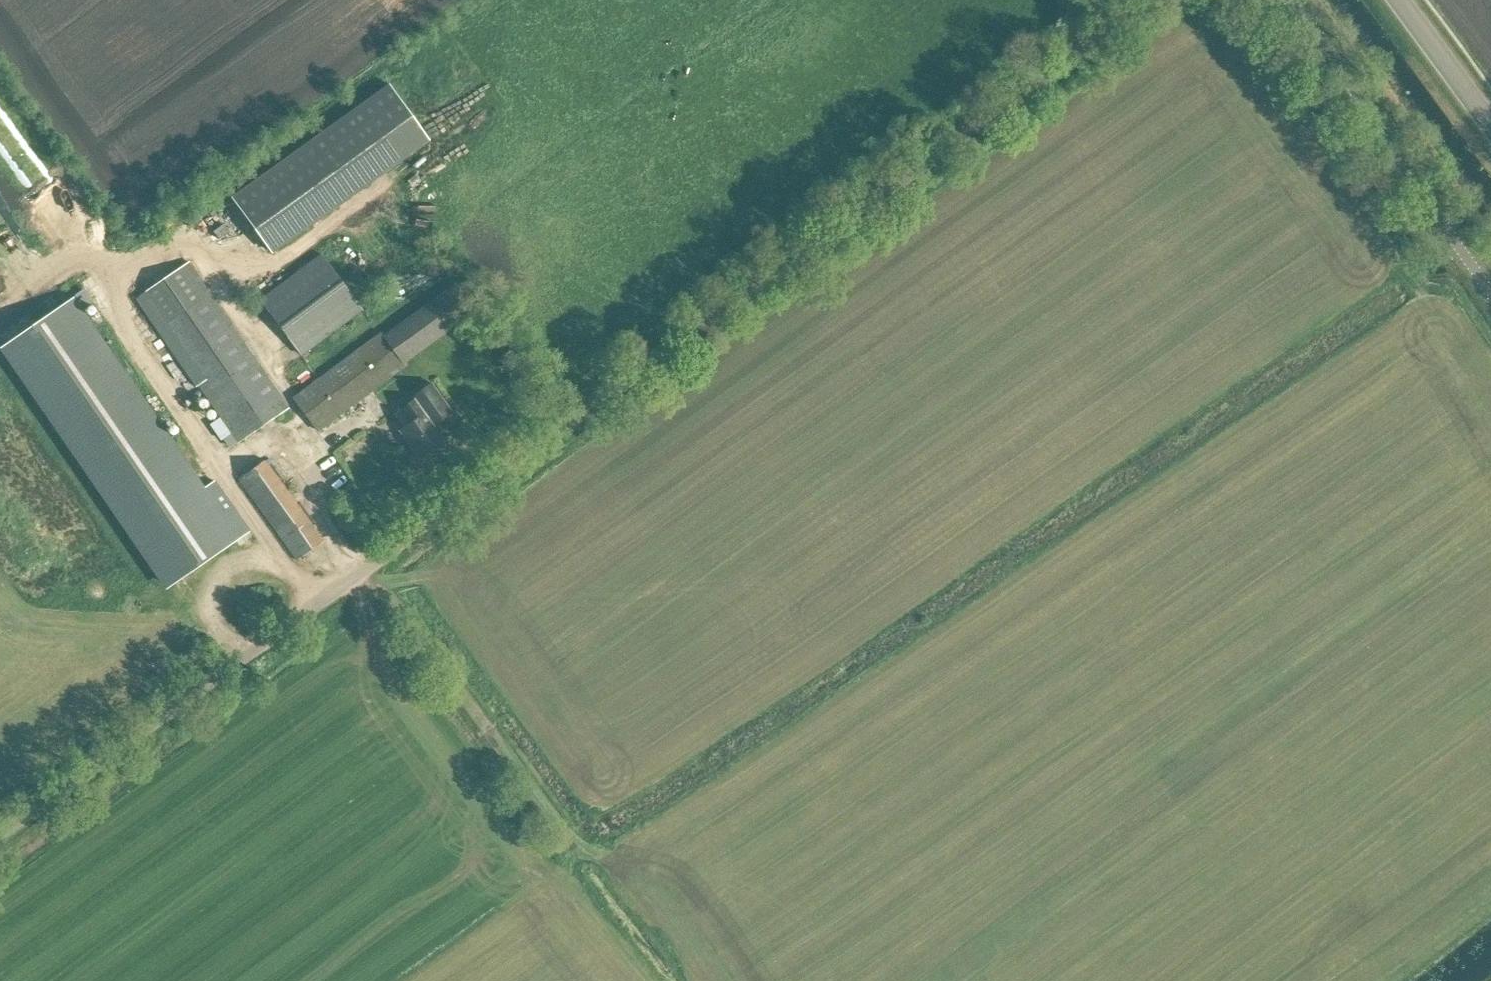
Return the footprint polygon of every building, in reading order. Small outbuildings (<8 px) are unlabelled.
[(430,140),(391,86),(234,201),(273,254),(430,140)] [(21,129),(3,92),(0,94),(0,140),(21,129)] [(301,355),(362,310),(321,255),(261,300),(301,355)] [(237,442),(287,408),(188,262),(138,297),(237,442)] [(404,364),(465,320),(444,290),(382,335),(381,333),(293,398),(317,431),(405,366),(404,364)] [(74,298),(0,348),(166,589),(250,532),(214,480),(205,487),(74,298)] [(421,458),(445,441),(434,425),(453,411),(432,382),(412,397),(414,399),(401,409),(411,423),(401,430),(421,458)] [(297,559),(322,541),(264,461),(238,479),(297,559)]
